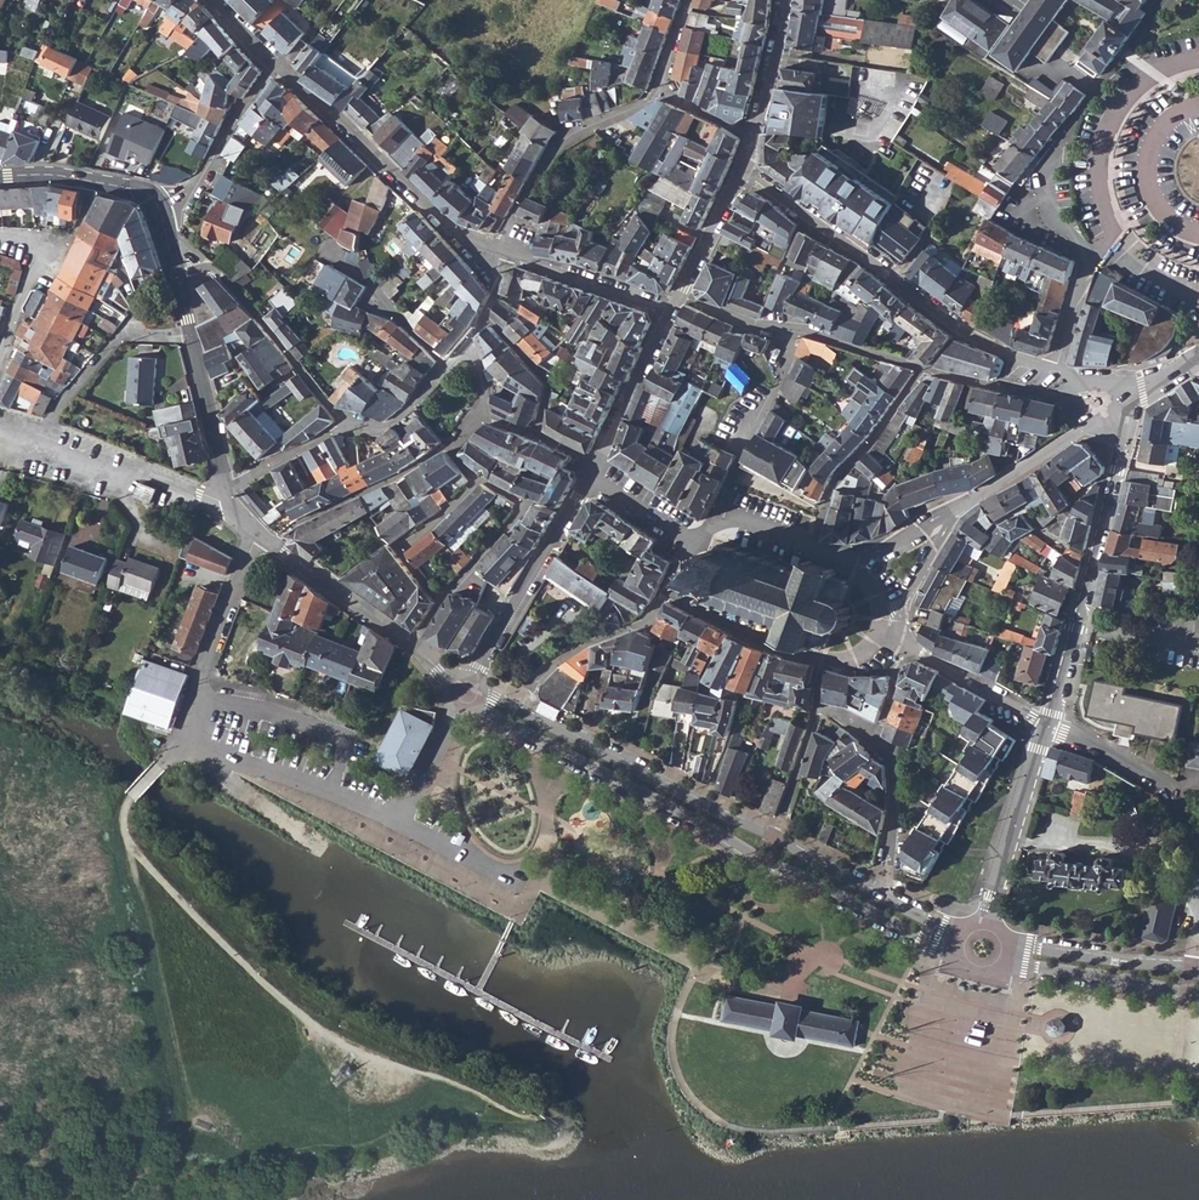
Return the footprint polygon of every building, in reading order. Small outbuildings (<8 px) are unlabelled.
[(30,1),(28,8),(38,11),(42,0),(31,0),(30,1)] [(140,23),(146,27),(158,9),(167,15),(178,0),(157,0),(156,0),(154,0),(151,6),(140,23)] [(167,15),(168,16),(171,18),(161,31),(169,36),(170,35),(176,28),(179,24),(199,1),(197,0),(178,0),(167,15)] [(259,23),(263,17),(276,0),(235,0),(259,23)] [(305,31),(284,9),(292,0),(276,0),(263,17),(259,23),(266,30),(265,32),(287,54),(305,31)] [(602,3),(617,9),(621,0),(596,0),(596,1),(602,3)] [(651,7),(664,13),(673,17),(677,9),(654,0),(651,7)] [(677,9),(680,0),(654,0),(677,9)] [(729,10),(743,13),(745,2),(751,3),(750,10),(747,20),(768,25),(771,0),(731,0),(729,10)] [(823,13),(823,11),(825,0),(797,0),(796,6),(823,13)] [(957,41),(983,56),(1008,22),(993,10),(979,0),(951,0),(949,5),(936,28),(957,41)] [(995,51),(1017,68),(1039,38),(1046,43),(1055,31),(1048,26),(1054,17),(1066,0),(1032,0),(995,51)] [(1111,16),(1109,19),(1108,19),(1078,62),(1095,75),(1098,71),(1101,73),(1110,62),(1131,34),(1130,32),(1146,11),(1141,8),(1134,4),(1137,0),(1086,0),(1111,16)] [(179,24),(176,28),(182,32),(191,22),(199,31),(214,16),(199,1),(179,24)] [(634,16),(647,21),(668,31),(673,17),(664,13),(651,7),(639,2),(634,16)] [(742,19),(747,20),(750,10),(751,3),(745,2),(743,13),(742,19)] [(790,44),(815,48),(814,47),(831,50),(832,35),(922,48),(923,43),(914,42),(917,25),(860,17),(837,13),(823,11),(823,13),(796,6),(790,44)] [(837,13),(860,17),(861,10),(837,7),(837,13)] [(687,26),(707,31),(717,33),(717,30),(715,29),(716,23),(708,21),(710,13),(693,8),(687,26)] [(993,10),(1008,22),(1013,14),(993,10)] [(197,41),(188,51),(199,61),(215,46),(223,56),(236,43),(224,29),(225,27),(215,17),(201,34),(202,35),(199,38),(197,41)] [(732,37),(746,41),(762,45),(763,45),(768,25),(747,20),(743,32),(734,30),(732,37)] [(50,24),(48,33),(55,35),(59,24),(51,21),(50,24)] [(626,44),(660,52),(668,31),(647,21),(642,37),(629,33),(625,43),(626,44)] [(681,47),(701,52),(707,31),(687,26),(681,47)] [(182,32),(176,28),(170,35),(187,46),(190,42),(193,43),(195,40),(194,39),(182,32)] [(334,36),(340,41),(344,36),(342,33),(343,32),(340,29),(334,36)] [(296,62),(308,71),(330,42),(326,39),(327,37),(320,32),(296,62)] [(600,36),(598,43),(605,46),(607,38),(600,36)] [(308,71),(302,79),(336,103),(337,102),(351,87),(353,88),(368,69),(360,62),(343,81),(326,69),(335,58),(339,61),(347,52),(331,40),(330,42),(308,71)] [(741,69),(757,73),(763,45),(762,45),(746,41),(741,69)] [(66,53),(45,44),(37,60),(70,75),(70,77),(85,85),(93,67),(66,53)] [(626,45),(625,51),(637,56),(632,66),(653,71),(660,52),(626,44),(626,45)] [(240,47),(228,58),(240,70),(237,74),(253,84),(262,71),(240,47)] [(681,47),(675,78),(686,80),(682,91),(697,100),(707,68),(697,66),(701,52),(681,47)] [(572,60),(585,63),(586,56),(574,54),(572,60)] [(228,58),(224,62),(237,74),(240,70),(228,58)] [(594,88),(599,87),(615,84),(614,80),(611,80),(613,62),(598,58),(594,88)] [(214,62),(207,69),(212,73),(217,68),(219,67),(214,62)] [(697,100),(710,108),(713,97),(718,85),(724,66),(713,63),(709,62),(707,68),(697,100)] [(191,83),(187,89),(191,91),(203,100),(227,108),(230,92),(212,73),(207,69),(201,63),(195,70),(208,84),(205,95),(198,89),(199,88),(191,83)] [(718,85),(752,93),(757,73),(741,69),(732,67),(725,65),(724,66),(718,85)] [(441,73),(443,76),(452,69),(449,66),(441,73)] [(627,81),(647,88),(650,81),(653,71),(632,66),(630,72),(627,81)] [(781,85),(829,93),(830,77),(830,76),(817,74),(817,71),(784,66),(781,85)] [(217,68),(212,73),(230,92),(238,95),(244,97),(253,84),(237,74),(232,83),(217,68)] [(337,102),(365,128),(380,117),(360,97),(368,87),(369,88),(380,76),(369,68),(368,69),(353,88),(351,87),(337,102)] [(128,83),(135,78),(128,73),(122,81),(128,83)] [(997,99),(1007,83),(992,74),(982,91),(997,99)] [(1035,76),(1030,84),(1035,88),(1051,97),(1055,92),(1053,89),(1035,76)] [(1051,97),(1072,110),(1074,111),(1086,94),(1062,76),(1053,89),(1055,92),(1051,97)] [(829,93),(840,94),(841,85),(842,79),(830,77),(829,93)] [(257,103),(271,115),(282,124),(290,116),(286,112),(297,97),(289,88),(286,88),(273,79),(257,103)] [(599,87),(601,90),(610,109),(639,98),(647,88),(627,81),(624,81),(615,84),(599,87)] [(146,91),(167,99),(177,103),(207,115),(223,122),(230,109),(227,108),(203,100),(191,91),(187,100),(184,99),(183,99),(169,94),(169,92),(148,84),(146,91)] [(713,97),(720,100),(715,111),(720,114),(722,110),(728,112),(726,117),(735,123),(746,117),(752,93),(718,85),(713,97)] [(787,121),(786,132),(791,132),(794,132),(805,131),(817,134),(823,135),(826,108),(829,93),(781,85),(778,108),(782,109),(781,120),(787,121)] [(26,87),(22,96),(34,101),(37,92),(26,87)] [(936,97),(944,101),(950,89),(942,87),(936,97)] [(1031,121),(1052,135),(1056,129),(1072,110),(1051,97),(1035,88),(1032,92),(1042,97),(1047,101),(1035,117),(1031,121)] [(564,99),(564,120),(586,117),(585,95),(585,89),(564,91),(564,99)] [(585,95),(586,117),(610,109),(601,90),(585,95)] [(829,93),(826,108),(847,111),(849,95),(846,95),(840,94),(829,93)] [(409,99),(420,108),(425,103),(416,94),(409,99)] [(877,105),(853,96),(848,110),(856,113),(857,111),(863,114),(864,111),(871,114),(877,105)] [(286,112),(290,116),(299,124),(307,132),(300,139),(321,157),(341,139),(297,97),(286,112)] [(710,108),(715,111),(720,100),(713,97),(710,108)] [(631,116),(649,128),(670,139),(653,170),(663,175),(687,187),(695,189),(714,199),(720,184),(701,175),(700,177),(694,175),(675,165),(677,162),(679,163),(680,162),(682,163),(684,160),(679,157),(684,149),(681,139),(684,134),(676,130),(679,124),(688,110),(661,98),(639,112),(631,116)] [(73,110),(67,124),(101,139),(110,117),(77,102),(73,110)] [(235,134),(245,140),(252,130),(257,134),(271,115),(257,103),(247,117),(235,134)] [(500,122),(505,125),(516,133),(522,125),(525,128),(523,131),(526,134),(511,161),(506,157),(502,164),(518,175),(526,181),(548,141),(557,129),(535,116),(515,103),(500,122)] [(778,108),(774,132),(786,132),(787,121),(781,120),(782,109),(778,108)] [(982,123),(987,126),(995,131),(999,133),(1008,120),(990,109),(982,123)] [(696,114),(688,110),(679,124),(685,127),(684,130),(687,132),(696,114)] [(390,153),(406,169),(425,145),(404,124),(399,118),(401,115),(398,111),(395,114),(393,112),(370,128),(393,150),(390,153)] [(120,132),(116,130),(107,151),(126,159),(131,148),(141,153),(138,159),(149,164),(165,130),(125,112),(118,125),(122,128),(120,132)] [(399,118),(404,124),(408,119),(402,114),(401,115),(399,118)] [(207,115),(189,149),(205,158),(223,122),(207,115)] [(257,134),(269,144),(284,126),(282,124),(271,115),(257,134)] [(6,164),(16,130),(19,121),(14,119),(12,124),(10,130),(12,130),(11,133),(0,129),(0,164),(6,164)] [(11,133),(12,130),(10,130),(12,124),(0,121),(0,129),(11,133)] [(1014,142),(1036,155),(1052,135),(1031,121),(1025,129),(1021,126),(1011,140),(1014,142)] [(713,142),(710,148),(732,159),(740,138),(739,136),(719,124),(717,123),(710,136),(715,139),(713,142)] [(291,131),(300,139),(307,132),(299,124),(291,131)] [(685,127),(679,124),(676,130),(684,134),(685,135),(687,132),(684,130),(685,127)] [(987,126),(983,132),(991,137),(995,131),(987,126)] [(633,157),(653,170),(670,139),(649,128),(633,157)] [(16,130),(6,164),(31,163),(42,139),(16,130)] [(291,131),(291,133),(286,139),(293,145),(299,139),(300,139),(291,131)] [(805,131),(794,132),(793,148),(796,148),(803,148),(805,137),(805,131)] [(774,132),(762,133),(759,149),(761,164),(791,185),(794,181),(809,162),(815,152),(804,152),(797,152),(791,161),(789,164),(783,160),(779,157),(780,149),(793,148),(794,132),(791,132),(786,132),(774,132)] [(681,139),(684,149),(686,150),(707,161),(704,167),(699,165),(697,167),(694,175),(700,177),(701,175),(720,184),(732,159),(710,148),(701,143),(685,135),(684,134),(681,139)] [(895,139),(904,145),(907,140),(898,134),(895,139)] [(445,154),(448,157),(452,152),(453,154),(465,140),(460,136),(447,152),(445,154)] [(228,145),(241,154),(246,146),(233,137),(228,145)] [(803,148),(804,152),(815,152),(817,139),(805,137),(803,148)] [(321,157),(349,184),(368,165),(341,139),(321,157)] [(997,165),(1016,181),(1036,155),(1014,142),(997,165)] [(837,153),(824,144),(821,147),(834,156),(837,153)] [(406,169),(415,178),(429,161),(436,152),(427,146),(425,145),(406,169)] [(878,235),(890,212),(889,212),(897,194),(837,153),(834,156),(821,147),(809,162),(794,181),(805,189),(803,193),(829,211),(834,215),(837,211),(844,217),(842,220),(874,243),(878,235)] [(463,162),(479,176),(489,184),(498,170),(479,154),(474,149),(463,162)] [(429,161),(431,164),(434,160),(439,154),(436,152),(429,161)] [(448,157),(458,167),(461,164),(453,154),(452,152),(448,157)] [(417,180),(438,200),(445,189),(453,180),(455,177),(452,175),(458,167),(448,157),(445,154),(443,156),(439,154),(434,160),(444,168),(439,174),(431,168),(428,172),(426,171),(417,180)] [(949,175),(957,180),(982,195),(1000,205),(1009,191),(1001,187),(991,181),(990,180),(987,183),(950,160),(946,167),(951,171),(949,175)] [(462,221),(480,228),(490,214),(495,207),(518,175),(502,164),(498,170),(489,184),(477,200),(462,221)] [(162,175),(161,182),(175,184),(192,175),(177,168),(164,165),(162,175)] [(570,224),(573,225),(574,223),(579,225),(599,196),(604,199),(620,174),(607,166),(576,211),(572,216),(570,224)] [(276,185),(281,187),(296,173),(291,168),(276,185)] [(647,177),(656,183),(663,175),(653,170),(647,177)] [(153,173),(151,180),(161,182),(162,175),(153,173)] [(991,181),(1001,187),(1009,191),(1014,183),(997,173),(991,181)] [(212,194),(220,197),(245,207),(253,210),(261,194),(223,175),(213,193),(212,194)] [(367,203),(368,203),(381,209),(386,196),(390,186),(378,175),(367,203)] [(495,207),(508,215),(526,181),(518,175),(495,207)] [(637,202),(640,211),(639,213),(651,226),(663,204),(660,202),(664,195),(690,208),(684,220),(700,228),(714,199),(695,189),(687,187),(663,175),(656,183),(637,202)] [(467,192),(477,200),(489,184),(479,176),(467,192)] [(438,200),(462,221),(477,200),(467,192),(453,180),(445,189),(438,200)] [(805,189),(794,181),(791,185),(798,190),(803,193),(805,189)] [(34,186),(2,188),(3,208),(35,206),(34,186)] [(48,186),(34,186),(35,206),(36,214),(45,214),(44,225),(48,226),(50,213),(54,187),(48,186)] [(386,196),(399,203),(404,199),(390,186),(386,196)] [(54,187),(50,213),(57,214),(55,223),(61,224),(68,189),(54,187)] [(61,224),(61,227),(67,228),(68,217),(77,219),(81,191),(68,189),(61,224)] [(737,206),(759,218),(768,200),(754,191),(742,194),(737,206)] [(974,208),(989,217),(991,219),(1000,205),(982,195),(974,208)] [(101,196),(88,221),(106,231),(121,239),(123,243),(141,209),(132,202),(101,196)] [(220,197),(205,233),(221,239),(221,238),(232,242),(245,210),(245,207),(220,197)] [(520,212),(535,219),(532,225),(541,228),(539,233),(542,234),(549,235),(553,220),(560,222),(564,222),(570,224),(572,216),(576,211),(570,208),(568,213),(530,197),(520,212)] [(313,218),(327,229),(344,209),(331,198),(313,218)] [(341,239),(347,243),(360,250),(360,229),(368,203),(367,203),(354,198),(350,214),(341,239)] [(759,218),(772,227),(769,233),(777,236),(787,215),(768,200),(759,218)] [(626,214),(631,218),(634,216),(637,218),(632,225),(630,230),(628,238),(629,241),(627,248),(637,254),(639,254),(645,244),(649,237),(654,230),(651,226),(639,213),(640,211),(637,202),(626,214)] [(360,229),(369,233),(381,209),(368,203),(360,229)] [(260,213),(261,214),(265,218),(272,211),(267,206),(260,213)] [(141,209),(123,243),(128,255),(154,246),(141,209)] [(327,229),(341,239),(350,214),(344,209),(327,229)] [(417,242),(423,247),(438,232),(418,210),(406,222),(403,220),(400,223),(417,242)] [(837,211),(834,215),(840,219),(842,220),(844,217),(837,211)] [(878,235),(906,257),(921,236),(890,212),(878,235)] [(261,214),(258,220),(264,225),(263,226),(266,229),(266,230),(277,239),(281,234),(272,226),(265,218),(261,214)] [(480,228),(491,232),(498,218),(490,214),(480,228)] [(774,242),(780,244),(788,248),(798,223),(787,215),(777,236),(774,242)] [(724,233),(744,242),(753,247),(755,243),(757,237),(755,235),(751,234),(753,230),(754,228),(732,217),(724,233)] [(964,266),(970,268),(979,251),(980,249),(982,250),(1001,261),(1005,252),(1006,252),(1015,233),(991,219),(989,217),(978,242),(964,266)] [(598,228),(604,230),(609,232),(614,227),(604,219),(598,228)] [(615,226),(620,229),(624,225),(624,222),(622,219),(615,226)] [(537,254),(556,257),(560,237),(556,236),(559,226),(560,222),(553,220),(549,235),(542,234),(537,254)] [(88,221),(80,236),(99,246),(106,231),(88,221)] [(180,232),(188,239),(194,230),(185,224),(180,232)] [(556,257),(581,262),(592,236),(594,229),(585,226),(581,238),(566,235),(561,234),(560,237),(556,257)] [(670,233),(693,245),(697,236),(677,226),(675,229),(673,229),(670,233)] [(649,237),(655,241),(657,241),(663,229),(658,227),(655,231),(654,230),(649,237)] [(592,236),(601,239),(604,230),(598,228),(594,228),(594,229),(592,236)] [(360,250),(369,233),(360,229),(360,250)] [(657,241),(661,244),(667,232),(663,229),(657,241)] [(790,255),(810,264),(807,269),(818,274),(831,247),(801,230),(790,255)] [(99,246),(87,267),(106,276),(109,270),(123,243),(121,239),(106,231),(99,246)] [(423,247),(436,263),(427,272),(435,280),(444,271),(459,255),(438,232),(423,247)] [(661,244),(669,248),(671,247),(687,256),(693,245),(670,233),(667,232),(661,244)] [(719,244),(726,248),(727,244),(740,252),(744,242),(724,233),(719,244)] [(999,268),(1005,270),(1007,264),(1011,255),(1026,261),(1023,270),(1021,274),(1021,276),(1027,279),(1040,245),(1015,233),(1006,252),(1005,252),(1001,261),(999,268)] [(601,270),(602,269),(626,278),(631,266),(625,263),(626,260),(623,259),(627,248),(629,241),(628,238),(627,237),(615,234),(614,237),(612,242),(601,270)] [(80,236),(63,268),(81,278),(87,267),(99,246),(80,236)] [(581,262),(581,264),(601,270),(612,242),(601,239),(592,236),(581,262)] [(645,244),(651,248),(655,241),(649,237),(645,244)] [(1042,245),(1066,256),(1068,251),(1062,248),(1060,246),(1059,242),(1054,244),(1044,239),(1042,245)] [(413,245),(418,251),(423,247),(417,242),(413,245)] [(739,254),(748,258),(753,247),(744,242),(740,252),(739,254)] [(926,249),(933,254),(938,247),(932,242),(926,249)] [(346,255),(361,263),(360,250),(347,243),(346,255)] [(748,261),(763,268),(765,264),(774,260),(781,263),(784,258),(773,253),(755,243),(753,247),(748,258),(748,261)] [(637,264),(673,283),(682,266),(659,253),(655,262),(646,257),(651,248),(645,244),(639,254),(637,264)] [(657,251),(659,253),(682,266),(687,256),(671,247),(669,248),(661,244),(657,251)] [(1025,286),(1035,289),(1042,269),(1046,270),(1044,280),(1066,289),(1075,260),(1066,256),(1042,245),(1040,245),(1027,279),(1025,286)] [(154,246),(128,255),(128,256),(130,262),(135,278),(162,269),(154,246)] [(216,262),(228,271),(237,281),(248,272),(252,270),(250,268),(245,260),(228,247),(216,262)] [(773,253),(784,258),(786,252),(779,248),(776,247),(773,253)] [(816,278),(827,283),(836,287),(851,258),(831,247),(818,274),(816,278)] [(651,248),(646,257),(655,262),(659,253),(657,251),(651,248)] [(911,270),(915,275),(946,298),(959,274),(933,254),(926,249),(911,270)] [(3,255),(0,264),(11,267),(14,259),(3,255)] [(475,273),(459,255),(444,271),(455,282),(435,301),(436,302),(447,307),(458,291),(475,273)] [(788,261),(796,265),(807,270),(807,269),(810,264),(790,255),(788,261)] [(1007,264),(1023,270),(1026,261),(1011,255),(1007,264)] [(14,259),(11,267),(15,269),(22,271),(20,261),(14,259)] [(377,281),(382,287),(395,274),(405,265),(398,259),(377,279),(377,281)] [(361,263),(367,278),(375,275),(370,260),(361,263)] [(711,262),(698,286),(704,296),(729,306),(742,273),(711,262)] [(250,268),(252,270),(253,272),(259,268),(256,264),(250,268)] [(630,280),(661,292),(669,290),(673,283),(637,264),(630,280)] [(729,306),(760,317),(765,305),(743,296),(752,274),(753,271),(753,269),(751,267),(746,265),(742,273),(729,306)] [(792,275),(802,280),(803,278),(807,270),(796,265),(792,275)] [(333,297),(341,302),(353,308),(356,304),(363,292),(366,286),(349,277),(331,266),(318,288),(333,297)] [(856,315),(867,320),(872,309),(875,304),(887,285),(863,266),(847,282),(871,301),(868,305),(863,302),(860,306),(861,307),(856,315)] [(971,318),(979,324),(984,308),(995,279),(980,273),(976,284),(965,278),(967,274),(975,277),(978,272),(970,268),(964,266),(959,274),(946,298),(965,313),(964,314),(971,318)] [(63,268),(59,276),(95,295),(102,299),(113,280),(106,276),(87,267),(81,278),(63,268)] [(502,292),(522,298),(524,290),(525,286),(536,289),(535,288),(537,279),(527,276),(528,271),(518,267),(509,270),(503,285),(502,292)] [(1102,272),(1120,281),(1124,276),(1116,269),(1113,272),(1107,267),(1102,272)] [(15,269),(12,279),(19,281),(22,271),(15,269)] [(803,278),(810,281),(812,277),(816,279),(816,278),(818,274),(807,269),(807,270),(803,278)] [(1088,302),(1094,305),(1103,307),(1105,300),(1135,317),(1120,364),(1133,362),(1146,322),(1151,325),(1152,327),(1164,305),(1120,281),(1102,272),(1098,269),(1088,302)] [(109,270),(106,276),(113,280),(118,287),(124,283),(116,275),(109,270)] [(528,271),(527,276),(537,279),(535,288),(544,291),(548,278),(528,271)] [(248,272),(237,281),(241,286),(252,278),(248,272)] [(771,302),(788,310),(802,280),(792,275),(783,272),(771,302)] [(452,311),(459,315),(472,323),(480,310),(483,306),(490,292),(475,273),(458,291),(464,296),(452,311)] [(382,287),(391,298),(400,290),(397,286),(402,281),(395,274),(382,287)] [(11,282),(12,279),(4,276),(0,277),(0,290),(14,295),(18,284),(11,282)] [(59,276),(53,289),(89,308),(95,295),(59,276)] [(222,314),(243,303),(219,277),(202,287),(222,314)] [(542,298),(544,299),(543,303),(548,306),(550,303),(563,309),(564,309),(572,312),(572,309),(577,288),(548,278),(544,291),(542,298)] [(788,310),(799,314),(809,294),(811,289),(814,283),(810,281),(803,278),(802,280),(788,310)] [(814,283),(825,289),(827,283),(816,278),(816,279),(814,283)] [(1040,291),(1040,293),(1063,300),(1066,289),(1044,280),(1040,291)] [(870,345),(881,347),(886,339),(891,332),(909,304),(887,285),(875,304),(882,309),(891,316),(885,324),(886,326),(870,345)] [(524,290),(542,298),(544,291),(535,288),(536,289),(525,286),(524,290)] [(1013,332),(1016,333),(1019,324),(1023,325),(1028,310),(1035,289),(1025,286),(1014,313),(1013,327),(1013,332)] [(278,307),(268,316),(292,349),(304,340),(284,317),(300,302),(286,287),(272,299),(278,307)] [(572,309),(583,313),(595,294),(577,288),(572,309)] [(840,292),(845,296),(847,297),(851,293),(844,288),(841,290),(840,292)] [(49,295),(46,302),(51,305),(58,308),(82,321),(89,308),(53,289),(49,295)] [(809,294),(820,299),(822,294),(811,289),(809,294)] [(26,311),(33,315),(37,318),(42,309),(46,302),(49,295),(39,290),(34,291),(25,307),(26,311)] [(131,305),(121,292),(114,296),(125,310),(131,305)] [(835,297),(839,301),(841,302),(845,296),(840,292),(836,295),(835,297)] [(1063,300),(1040,293),(1035,309),(1039,310),(1037,317),(1031,315),(1030,319),(1036,321),(1033,332),(1022,329),(1017,346),(1040,354),(1048,350),(1063,300)] [(569,335),(584,343),(585,343),(588,344),(603,320),(615,301),(595,294),(583,313),(577,323),(569,335)] [(799,314),(819,323),(829,303),(820,299),(809,294),(799,314)] [(95,295),(89,308),(101,315),(117,326),(119,327),(127,316),(102,299),(95,295)] [(519,309),(521,311),(525,313),(538,322),(539,323),(542,320),(546,313),(549,308),(548,306),(543,303),(530,295),(519,309)] [(334,326),(363,336),(369,312),(356,304),(353,308),(341,302),(333,297),(332,299),(328,298),(324,310),(327,311),(337,314),(334,325),(334,326)] [(500,297),(491,317),(500,322),(507,329),(517,316),(521,311),(519,309),(509,302),(506,301),(500,297)] [(819,323),(834,329),(836,327),(845,310),(836,306),(839,301),(835,297),(829,303),(819,323)] [(603,320),(609,323),(612,318),(624,326),(621,331),(639,344),(651,322),(648,313),(615,301),(603,320)] [(836,306),(845,310),(847,311),(850,306),(841,302),(839,301),(836,306)] [(847,311),(856,315),(861,307),(860,306),(853,302),(850,306),(847,311)] [(1070,362),(1088,363),(1096,331),(1097,328),(1103,307),(1094,305),(1088,302),(1070,362)] [(205,343),(225,334),(225,335),(238,328),(255,318),(243,303),(222,314),(201,324),(201,326),(203,332),(205,343)] [(677,323),(688,330),(690,331),(702,310),(687,303),(677,323)] [(149,304),(140,307),(147,327),(156,325),(149,304)] [(872,309),(880,314),(882,309),(875,304),(872,309)] [(891,332),(903,340),(907,335),(902,332),(907,324),(921,335),(906,355),(927,362),(930,362),(952,335),(909,304),(891,332)] [(1133,362),(1158,356),(1169,352),(1171,350),(1174,345),(1181,315),(1164,305),(1152,327),(1151,325),(1146,322),(1133,362)] [(58,308),(54,315),(59,319),(55,328),(73,338),(76,332),(84,336),(89,325),(82,321),(58,308)] [(427,313),(430,316),(435,311),(431,308),(427,313)] [(979,324),(1012,345),(1013,332),(1013,327),(1002,320),(999,324),(998,323),(998,321),(984,308),(979,324)] [(36,321),(34,324),(38,327),(37,329),(43,333),(46,329),(48,324),(55,328),(59,319),(54,315),(48,312),(42,309),(37,318),(36,321)] [(409,321),(415,328),(427,313),(420,309),(413,316),(409,321)] [(542,320),(549,326),(550,325),(562,331),(570,320),(565,319),(566,317),(564,309),(563,309),(559,318),(560,320),(558,323),(553,320),(552,318),(546,313),(542,320)] [(856,341),(858,343),(864,343),(880,314),(872,309),(867,320),(856,341)] [(402,313),(409,321),(413,316),(406,310),(402,313)] [(690,331),(696,334),(711,341),(710,343),(712,344),(710,347),(719,350),(729,330),(733,324),(702,310),(690,331)] [(834,329),(835,333),(856,340),(856,341),(867,320),(856,315),(847,311),(845,310),(836,327),(834,329)] [(337,314),(327,311),(325,318),(332,324),(334,325),(337,314)] [(415,328),(438,347),(447,337),(448,337),(458,326),(453,322),(459,315),(452,311),(447,317),(447,319),(441,326),(430,316),(427,313),(415,328)] [(363,336),(363,339),(366,339),(369,329),(373,330),(390,341),(401,326),(395,320),(369,312),(363,336)] [(117,326),(101,315),(100,318),(102,321),(100,325),(113,332),(117,326)] [(438,347),(446,354),(453,346),(472,323),(459,315),(453,322),(458,326),(448,337),(447,337),(438,347)] [(507,329),(518,342),(531,328),(521,319),(517,316),(507,329)] [(238,328),(247,339),(253,346),(269,335),(255,318),(238,328)] [(532,330),(540,338),(549,326),(542,320),(539,323),(538,322),(532,330)] [(562,331),(569,335),(577,323),(570,320),(562,331)] [(577,354),(580,356),(599,365),(602,360),(605,352),(610,343),(618,349),(615,355),(636,362),(642,346),(639,344),(621,331),(609,323),(603,320),(588,344),(585,343),(577,354)] [(18,336),(26,340),(33,326),(26,322),(18,336)] [(665,349),(685,358),(689,360),(693,363),(699,351),(690,347),(694,339),(685,336),(688,330),(677,323),(665,349)] [(26,340),(21,349),(39,358),(45,346),(52,332),(46,329),(43,333),(37,329),(38,327),(34,324),(33,326),(26,340)] [(52,332),(45,346),(64,356),(69,345),(73,338),(55,328),(48,324),(46,329),(52,332)] [(488,367),(501,356),(495,349),(504,340),(490,325),(478,336),(488,367)] [(390,341),(406,351),(410,354),(408,359),(412,361),(422,347),(401,326),(390,341)] [(306,343),(313,350),(336,331),(334,331),(330,327),(326,327),(306,343)] [(225,335),(229,343),(231,349),(247,339),(238,328),(225,335)] [(518,342),(539,363),(555,348),(551,344),(549,347),(540,338),(532,330),(531,328),(518,342)] [(685,336),(694,339),(696,334),(690,331),(688,330),(685,336)] [(717,353),(735,362),(736,359),(739,355),(740,352),(745,343),(750,333),(729,330),(719,350),(717,353)] [(740,352),(745,354),(750,345),(765,351),(769,344),(771,339),(750,331),(750,333),(745,343),(740,352)] [(1088,363),(1107,364),(1114,336),(1102,333),(1096,331),(1088,363)] [(205,343),(207,352),(229,343),(225,335),(225,334),(205,343)] [(800,344),(809,347),(812,336),(804,334),(800,344)] [(240,354),(255,376),(264,387),(285,372),(286,373),(295,368),(269,335),(253,346),(240,354)] [(1119,337),(1114,336),(1107,364),(1112,364),(1119,337)] [(73,338),(69,345),(77,349),(80,343),(73,338)] [(991,377),(995,377),(1000,373),(1005,360),(1003,356),(998,354),(977,347),(958,338),(937,363),(947,367),(991,377)] [(690,347),(699,351),(704,342),(694,339),(690,347)] [(881,347),(886,349),(890,342),(886,339),(881,347)] [(292,349),(300,359),(313,350),(306,343),(304,340),(292,349)] [(495,349),(501,356),(511,347),(504,340),(495,349)] [(141,342),(141,354),(160,355),(160,343),(141,342)] [(207,352),(214,377),(230,370),(228,361),(234,357),(231,349),(229,343),(207,352)] [(369,352),(386,363),(387,364),(391,359),(383,354),(384,353),(372,345),(369,352)] [(45,346),(39,358),(46,362),(57,368),(54,373),(53,377),(66,384),(67,383),(68,381),(66,380),(70,374),(71,375),(74,371),(68,368),(71,362),(64,356),(45,346)] [(412,361),(427,372),(436,360),(422,347),(412,361)] [(488,367),(498,375),(496,377),(504,387),(524,360),(511,347),(501,356),(488,367)] [(21,349),(15,361),(40,374),(44,368),(46,362),(39,358),(21,349)] [(657,366),(685,381),(687,379),(691,371),(690,370),(685,368),(681,366),(685,358),(665,349),(657,366)] [(609,370),(624,378),(628,380),(636,362),(615,355),(612,364),(609,370)] [(736,359),(746,369),(749,365),(745,362),(745,360),(739,355),(736,359)] [(129,402),(153,404),(157,358),(132,356),(129,402)] [(580,356),(575,365),(595,375),(593,380),(605,386),(617,392),(624,378),(609,370),(599,365),(580,356)] [(793,373),(794,375),(807,383),(815,367),(802,357),(793,373)] [(881,383),(897,394),(915,370),(914,368),(882,358),(881,360),(878,365),(882,369),(887,370),(879,381),(881,383)] [(387,364),(396,369),(417,383),(427,372),(412,361),(408,359),(408,361),(404,366),(395,360),(394,362),(391,359),(387,364)] [(729,375),(742,389),(748,383),(754,377),(746,369),(736,359),(735,362),(732,369),(730,373),(729,375)] [(504,387),(504,388),(518,393),(519,391),(523,393),(540,400),(546,383),(524,360),(504,387)] [(599,365),(609,370),(612,364),(602,360),(599,365)] [(685,368),(690,370),(691,368),(693,364),(693,363),(689,360),(685,368)] [(15,361),(9,372),(35,386),(39,379),(47,384),(49,379),(40,374),(15,361)] [(347,379),(330,398),(332,399),(340,405),(342,405),(361,409),(365,412),(380,390),(359,370),(357,371),(355,370),(350,366),(342,375),(347,379)] [(635,473),(660,488),(673,465),(680,452),(675,449),(674,452),(665,448),(673,430),(680,433),(689,415),(694,406),(703,388),(702,388),(687,379),(685,381),(657,366),(648,384),(675,400),(670,409),(663,425),(654,441),(635,473)] [(44,368),(40,374),(49,379),(53,377),(54,373),(44,368)] [(380,371),(376,377),(378,381),(383,385),(386,387),(406,400),(411,392),(417,383),(396,369),(390,378),(380,371)] [(719,383),(723,385),(729,375),(730,373),(726,371),(719,383)] [(9,372),(0,389),(0,403),(14,408),(21,393),(35,401),(30,413),(34,414),(36,411),(37,409),(44,394),(46,391),(45,391),(35,386),(9,372)] [(782,391),(798,402),(809,384),(807,383),(794,375),(793,373),(790,372),(782,391)] [(289,381),(295,389),(302,398),(308,394),(311,397),(314,393),(299,374),(289,381)] [(880,435),(887,440),(898,424),(901,426),(911,412),(919,416),(929,396),(928,396),(938,375),(933,374),(928,375),(924,378),(908,396),(880,435)] [(928,396),(929,396),(943,403),(951,383),(951,380),(941,377),(940,376),(938,375),(928,396)] [(222,414),(232,425),(262,398),(255,389),(246,376),(234,383),(243,395),(222,414)] [(579,390),(599,399),(605,386),(593,380),(585,376),(579,390)] [(49,379),(47,384),(61,391),(66,384),(53,377),(49,379)] [(494,392),(500,395),(504,388),(504,387),(496,377),(494,392)] [(1177,404),(1192,402),(1198,398),(1198,380),(1196,379),(1169,395),(1177,404)] [(938,416),(952,421),(966,382),(951,380),(951,383),(943,403),(938,416)] [(280,387),(286,395),(295,389),(289,381),(280,387)] [(635,473),(654,441),(663,425),(654,422),(644,442),(641,441),(646,426),(642,424),(644,417),(645,415),(652,419),(657,416),(662,405),(670,409),(675,400),(648,384),(641,381),(628,413),(613,459),(635,473)] [(709,391),(718,395),(723,385),(719,383),(714,381),(709,391)] [(881,383),(867,403),(867,405),(883,415),(897,394),(881,383)] [(966,406),(973,407),(977,385),(971,384),(966,406)] [(973,407),(973,410),(990,413),(985,431),(992,432),(996,421),(997,415),(1004,391),(977,385),(973,407)] [(551,396),(562,400),(565,396),(565,393),(553,386),(551,396)] [(572,404),(603,420),(617,392),(605,386),(599,399),(579,390),(572,404)] [(232,425),(262,458),(308,440),(334,421),(335,418),(322,403),(286,433),(282,430),(276,435),(258,415),(286,395),(280,387),(267,395),(264,398),(262,398),(232,425)] [(383,392),(400,407),(406,400),(386,387),(383,392)] [(365,412),(383,420),(389,416),(400,407),(383,392),(380,390),(365,412)] [(991,436),(1007,439),(1021,442),(1029,396),(1004,391),(997,415),(1003,416),(1013,418),(1010,429),(1000,428),(1001,422),(996,421),(992,432),(991,436)] [(494,392),(494,411),(500,412),(511,417),(514,410),(517,403),(500,395),(494,392)] [(511,417),(515,419),(530,424),(535,417),(540,400),(523,393),(517,403),(514,410),(511,417)] [(37,409),(36,411),(43,414),(52,398),(46,395),(44,394),(37,409)] [(1177,418),(1192,420),(1192,422),(1198,422),(1198,398),(1192,402),(1177,404),(1169,395),(1151,406),(1149,414),(1177,418)] [(550,406),(558,410),(561,403),(562,400),(551,396),(550,406)] [(853,420),(853,421),(867,434),(883,415),(867,405),(867,403),(857,396),(855,396),(844,411),(853,420)] [(1017,460),(1037,447),(1040,429),(1051,432),(1058,403),(1029,396),(1021,442),(1017,460)] [(165,406),(168,423),(178,420),(198,416),(194,400),(165,406)] [(774,407),(788,418),(793,422),(798,415),(777,400),(774,407)] [(566,417),(597,434),(603,420),(572,404),(571,407),(568,414),(566,417)] [(644,417),(654,422),(663,425),(670,409),(662,405),(657,416),(652,419),(645,415),(644,417)] [(550,406),(548,429),(569,441),(588,451),(597,434),(566,417),(568,414),(558,410),(550,406)] [(761,432),(775,439),(784,425),(788,418),(774,407),(761,432)] [(394,426),(409,444),(410,443),(416,438),(429,450),(443,440),(416,408),(394,426)] [(1145,437),(1181,443),(1189,444),(1191,425),(1179,424),(1178,428),(1175,428),(1176,423),(1177,418),(1149,414),(1146,436),(1145,437)] [(675,449),(680,452),(696,418),(689,415),(680,433),(675,449)] [(178,420),(181,433),(200,429),(198,416),(178,420)] [(936,423),(951,429),(953,421),(952,421),(938,416),(936,423)] [(784,425),(805,442),(810,434),(793,422),(788,418),(784,425)] [(165,424),(168,437),(181,433),(178,420),(168,423),(165,424)] [(819,441),(821,443),(844,460),(867,434),(853,421),(838,439),(828,430),(819,441)] [(951,429),(966,434),(969,426),(962,424),(957,423),(953,421),(951,429)] [(474,437),(500,455),(511,430),(488,422),(474,437)] [(381,438),(391,449),(395,455),(409,444),(394,426),(382,437),(381,438)] [(922,436),(930,439),(932,432),(925,428),(922,436)] [(969,446),(975,447),(981,431),(974,428),(972,436),(969,446)] [(168,437),(173,453),(176,453),(178,464),(187,463),(189,463),(192,463),(197,463),(201,461),(202,459),(199,448),(204,447),(200,429),(181,433),(168,437)] [(500,455),(505,457),(517,462),(528,436),(511,430),(500,455)] [(675,449),(680,433),(673,430),(665,448),(674,452),(675,449)] [(746,458),(760,466),(762,463),(784,474),(782,478),(785,480),(791,469),(808,484),(817,471),(808,461),(804,456),(797,451),(775,439),(761,432),(746,458)] [(804,456),(808,461),(812,456),(814,453),(817,449),(821,443),(819,441),(810,434),(805,442),(802,446),(809,450),(804,456)] [(322,443),(338,467),(341,466),(348,461),(334,435),(322,443)] [(334,435),(348,461),(341,466),(355,491),(372,482),(360,464),(358,440),(357,435),(337,435),(334,435)] [(517,462),(527,466),(523,473),(522,475),(533,478),(536,471),(537,469),(532,466),(543,442),(528,436),(517,462)] [(909,465),(918,469),(920,463),(925,451),(930,439),(922,436),(909,465)] [(938,448),(946,447),(947,442),(949,437),(944,436),(943,439),(940,438),(938,448)] [(988,449),(1004,452),(1007,439),(991,436),(988,449)] [(662,490),(684,504),(701,474),(704,468),(711,456),(716,444),(709,441),(703,437),(695,452),(686,448),(662,490)] [(1145,437),(1142,458),(1167,463),(1168,462),(1177,464),(1181,443),(1145,437)] [(371,446),(372,459),(391,449),(381,438),(371,446)] [(410,443),(420,457),(429,450),(416,438),(410,443)] [(460,453),(475,467),(485,449),(472,440),(460,453)] [(1057,457),(1070,471),(1094,453),(1086,442),(1079,441),(1057,457)] [(532,466),(537,469),(540,470),(545,472),(541,480),(548,482),(551,475),(556,478),(563,467),(564,466),(571,455),(543,442),(532,466)] [(306,453),(323,481),(329,478),(341,471),(338,467),(322,443),(306,453)] [(395,455),(403,467),(420,457),(410,443),(409,444),(395,455)] [(817,449),(823,454),(821,458),(835,468),(844,460),(821,443),(817,449)] [(711,456),(732,465),(737,454),(716,444),(711,456)] [(869,451),(878,458),(881,454),(873,446),(869,451)] [(967,453),(965,457),(970,457),(970,463),(973,463),(974,471),(974,487),(998,472),(989,455),(982,458),(980,448),(975,447),(969,446),(967,453)] [(360,464),(372,482),(403,467),(395,455),(391,449),(372,459),(360,464)] [(426,462),(432,470),(439,483),(441,487),(454,477),(462,485),(468,480),(446,449),(426,462)] [(475,467),(491,478),(501,460),(485,449),(475,467)] [(869,451),(859,465),(869,473),(885,489),(896,476),(892,471),(885,465),(878,458),(869,451)] [(920,463),(929,466),(932,454),(925,451),(920,463)] [(958,466),(970,463),(970,457),(965,457),(967,453),(960,453),(958,466)] [(1070,471),(1079,483),(1082,487),(1104,472),(1105,468),(1094,453),(1070,471)] [(878,458),(885,465),(888,460),(881,454),(878,458)] [(276,469),(290,497),(291,497),(314,485),(301,456),(300,455),(276,469)] [(704,468),(710,470),(725,479),(732,465),(711,456),(704,468)] [(808,461),(817,471),(828,483),(835,468),(821,458),(818,461),(812,456),(808,461)] [(1045,465),(1053,476),(1055,475),(1061,483),(1064,481),(1074,493),(1076,492),(1073,487),(1079,483),(1070,471),(1057,457),(1045,465)] [(743,464),(757,472),(760,466),(746,458),(743,464)] [(885,465),(892,471),(895,466),(888,460),(885,465)] [(407,474),(422,495),(424,494),(439,483),(432,470),(426,462),(407,474)] [(950,468),(955,490),(974,487),(974,471),(973,463),(970,463),(958,466),(950,468)] [(493,479),(504,484),(513,470),(501,464),(493,479)] [(900,483),(907,506),(927,499),(919,476),(914,478),(912,475),(917,470),(918,469),(909,465),(900,478),(902,481),(900,483)] [(1032,474),(1043,491),(1049,501),(1050,503),(1056,513),(1071,502),(1053,476),(1045,465),(1032,474)] [(329,478),(333,491),(337,499),(355,491),(341,466),(338,467),(341,471),(329,478)] [(543,501),(559,506),(575,479),(573,471),(564,466),(563,467),(556,478),(554,483),(543,501)] [(849,473),(856,476),(859,470),(855,466),(849,473)] [(938,471),(944,492),(955,490),(950,468),(938,471)] [(784,482),(787,484),(790,479),(800,484),(800,485),(801,486),(803,484),(807,486),(808,484),(791,469),(785,480),(784,482)] [(1127,479),(1158,483),(1159,478),(1159,473),(1129,469),(1127,479)] [(504,484),(514,490),(522,475),(513,470),(504,484)] [(533,478),(541,480),(545,472),(540,470),(539,472),(536,471),(533,478)] [(684,504),(706,517),(725,479),(710,470),(705,477),(701,474),(684,504)] [(804,491),(820,498),(828,483),(817,471),(808,484),(807,486),(804,491)] [(919,476),(927,499),(944,492),(938,471),(931,473),(927,474),(929,480),(922,482),(919,476)] [(851,541),(863,540),(872,537),(880,498),(883,499),(888,493),(879,491),(877,499),(868,497),(872,482),(861,472),(859,474),(858,476),(855,495),(858,496),(851,541)] [(834,505),(853,510),(855,495),(858,476),(856,476),(849,473),(837,487),(834,505)] [(919,476),(922,482),(929,480),(927,474),(919,476)] [(1032,474),(1019,482),(1031,498),(1028,500),(1032,507),(1040,502),(1036,495),(1043,491),(1032,474)] [(395,481),(397,484),(406,478),(405,475),(395,481)] [(514,490),(522,493),(543,501),(554,483),(548,482),(541,480),(533,478),(522,475),(514,490)] [(284,501),(287,505),(292,502),(294,504),(297,511),(294,513),(296,515),(298,513),(300,518),(337,499),(333,491),(329,478),(323,481),(314,485),(291,497),(290,497),(284,501)] [(397,484),(413,509),(422,502),(419,497),(412,488),(406,478),(397,484)] [(1158,483),(1127,479),(1122,498),(1121,501),(1141,504),(1143,498),(1148,500),(1146,505),(1148,506),(1154,507),(1177,511),(1179,500),(1176,496),(1177,486),(1164,484),(1158,483)] [(872,537),(890,529),(892,528),(909,513),(907,506),(900,483),(898,481),(888,493),(883,499),(880,498),(872,537)] [(1072,515),(1091,521),(1100,485),(1097,481),(1091,490),(1084,496),(1076,508),(1072,515)] [(385,486),(392,498),(394,501),(400,511),(402,516),(413,509),(397,484),(394,485),(393,482),(385,486)] [(470,494),(484,507),(486,506),(492,499),(508,509),(513,508),(514,502),(501,494),(493,491),(481,482),(470,494)] [(1001,491),(1011,510),(1025,503),(1031,512),(1034,510),(1033,508),(1032,507),(1028,500),(1031,498),(1019,482),(1001,491)] [(138,495),(152,501),(157,489),(143,483),(138,495)] [(1073,487),(1076,492),(1082,487),(1079,483),(1073,487)] [(250,486),(241,492),(263,517),(272,510),(250,486)] [(365,496),(371,510),(376,507),(392,498),(385,486),(365,496)] [(983,501),(990,514),(993,520),(1003,514),(1011,510),(1001,491),(983,501)] [(379,525),(392,542),(405,533),(415,526),(434,513),(441,507),(432,494),(426,497),(424,494),(422,495),(419,497),(422,502),(413,509),(402,516),(400,511),(390,518),(383,522),(379,525)] [(458,506),(471,521),(484,507),(470,494),(458,506)] [(317,518),(329,534),(371,510),(365,496),(317,518)] [(574,529),(589,538),(592,540),(598,531),(613,510),(597,500),(590,501),(574,529)] [(276,506),(279,510),(287,505),(284,501),(276,506)] [(973,508),(982,516),(984,513),(988,516),(990,514),(983,501),(973,508)] [(1114,529),(1134,533),(1142,534),(1146,535),(1151,535),(1151,534),(1166,537),(1167,532),(1162,531),(1162,524),(1155,523),(1144,522),(1137,521),(1140,509),(1141,504),(1121,501),(1114,529)] [(2,528),(9,505),(0,502),(0,527),(2,528)] [(1056,513),(1057,515),(1061,519),(1068,525),(1072,515),(1076,508),(1071,502),(1056,513)] [(520,519),(546,530),(557,511),(538,503),(528,516),(524,513),(520,519)] [(1050,503),(1035,515),(1045,525),(1057,515),(1056,513),(1050,503)] [(823,539),(850,541),(853,510),(834,505),(823,539)] [(263,517),(270,524),(283,515),(279,510),(276,506),(272,510),(263,517)] [(434,530),(451,547),(464,566),(472,558),(460,546),(478,527),(475,524),(471,521),(458,506),(434,530)] [(964,516),(987,532),(995,521),(993,520),(990,514),(988,516),(984,513),(982,516),(973,508),(964,516)] [(1146,508),(1144,522),(1155,523),(1157,510),(1146,508)] [(598,531),(613,540),(615,537),(611,533),(613,531),(622,536),(628,540),(637,526),(613,510),(598,531)] [(371,516),(377,523),(379,525),(383,522),(376,512),(373,514),(371,516)] [(1001,523),(1014,540),(1019,537),(1030,530),(1034,528),(1022,513),(1001,523)] [(1061,519),(1049,530),(1068,539),(1086,548),(1091,523),(1091,521),(1072,515),(1068,525),(1061,519)] [(957,529),(984,547),(986,544),(991,536),(987,532),(964,516),(957,529)] [(314,559),(324,547),(319,540),(329,534),(317,518),(303,524),(291,535),(293,543),(314,559)] [(507,533),(535,548),(546,530),(520,519),(507,533)] [(48,563),(51,554),(55,543),(59,533),(43,528),(43,529),(25,523),(18,541),(21,542),(23,539),(35,544),(34,548),(37,550),(34,558),(48,563)] [(986,544),(995,551),(1003,555),(1009,559),(1014,552),(1020,543),(1023,544),(1025,541),(1019,537),(1014,540),(1001,523),(991,536),(986,544)] [(405,533),(407,535),(417,529),(415,526),(405,533)] [(625,545),(643,556),(642,557),(648,561),(654,551),(650,549),(658,540),(637,526),(628,540),(625,545)] [(571,534),(587,543),(589,538),(574,529),(571,534)] [(938,563),(950,570),(955,573),(973,581),(979,569),(966,563),(959,560),(964,550),(971,553),(978,558),(982,552),(990,558),(995,551),(986,544),(984,547),(957,529),(938,563)] [(1108,551),(1137,555),(1142,556),(1144,548),(1131,546),(1134,533),(1114,529),(1108,551)] [(421,540),(433,556),(442,549),(458,572),(464,566),(451,547),(434,530),(421,540)] [(1025,541),(1041,551),(1047,542),(1030,530),(1019,537),(1025,541)] [(55,543),(64,546),(68,537),(59,533),(55,543)] [(478,565),(489,574),(509,591),(535,548),(507,533),(478,565)] [(181,557),(228,572),(234,556),(190,534),(185,547),(181,557)] [(617,543),(621,545),(622,546),(624,544),(625,545),(628,540),(622,536),(617,543)] [(1142,557),(1162,560),(1163,563),(1172,564),(1183,554),(1190,546),(1150,539),(1146,538),(1144,548),(1142,556),(1142,557)] [(409,551),(429,579),(434,575),(432,573),(434,572),(426,561),(433,556),(421,540),(409,551)] [(696,576),(693,582),(695,583),(702,586),(703,583),(710,586),(705,597),(702,596),(701,599),(704,599),(703,602),(706,602),(707,600),(717,604),(716,606),(719,607),(720,605),(730,609),(730,611),(733,612),(733,610),(743,614),(743,616),(746,617),(747,615),(757,619),(756,621),(759,622),(760,620),(769,623),(768,626),(771,627),(772,624),(782,628),(782,631),(780,635),(779,634),(778,638),(780,640),(783,642),(784,640),(802,647),(803,649),(806,650),(809,648),(810,645),(821,649),(827,645),(828,642),(832,631),(834,632),(834,630),(838,628),(840,631),(842,629),(841,627),(845,624),(846,625),(848,623),(847,620),(848,616),(851,616),(851,614),(848,613),(847,608),(849,608),(848,605),(846,606),(844,603),(845,601),(844,597),(848,584),(846,580),(835,576),(836,572),(835,569),(831,568),(830,569),(811,562),(811,561),(809,560),(806,561),(804,564),(806,565),(804,571),(802,571),(792,568),(792,565),(790,564),(788,567),(780,563),(780,561),(777,560),(776,562),(766,559),(767,556),(764,555),(763,558),(753,554),(754,551),(751,551),(750,553),(740,549),(741,547),(738,546),(737,548),(727,544),(727,542),(725,541),(724,543),(721,543),(721,545),(724,546),(719,558),(712,555),(712,553),(709,551),(708,553),(705,551),(701,560),(705,562),(701,574),(697,572),(696,576)] [(343,579),(415,629),(434,602),(389,544),(369,559),(360,565),(356,569),(343,579)] [(65,571),(101,583),(110,559),(74,546),(65,571)] [(1048,556),(1053,558),(1054,562),(1056,565),(1058,566),(1053,575),(1075,585),(1080,565),(1064,554),(1053,546),(1048,556)] [(1064,554),(1080,565),(1083,556),(1068,547),(1064,554)] [(559,555),(596,580),(598,577),(609,561),(595,551),(590,558),(585,561),(583,563),(563,549),(559,555)] [(966,563),(971,553),(964,550),(959,560),(966,563)] [(600,584),(612,592),(606,600),(613,604),(617,598),(637,610),(636,613),(640,615),(647,606),(654,597),(672,561),(654,551),(648,561),(642,557),(637,570),(630,583),(620,578),(616,584),(609,580),(607,583),(603,580),(600,584)] [(1104,569),(1123,571),(1131,572),(1133,566),(1136,566),(1137,555),(1108,551),(1104,569)] [(1009,559),(1019,563),(1038,572),(1041,567),(1014,552),(1009,559)] [(48,563),(57,566),(60,558),(51,554),(48,563)] [(549,573),(570,588),(604,610),(607,607),(604,605),(606,600),(612,592),(600,584),(596,580),(559,555),(551,566),(551,569),(549,573)] [(109,586),(121,591),(124,582),(152,591),(160,569),(131,558),(129,564),(119,561),(109,586)] [(993,589),(1004,594),(1019,563),(1009,559),(993,589)] [(930,577),(943,584),(950,570),(938,563),(930,577)] [(1097,603),(1128,608),(1130,600),(1122,599),(1124,588),(1119,587),(1123,571),(1104,569),(1097,603)] [(943,584),(949,586),(954,576),(955,573),(950,570),(943,584)] [(1147,576),(1165,580),(1183,581),(1183,572),(1165,571),(1165,575),(1149,571),(1147,576)] [(277,611),(296,619),(311,586),(298,578),(291,574),(277,611)] [(1043,575),(1031,602),(1058,614),(1069,586),(1043,575)] [(918,604),(931,608),(943,584),(930,577),(920,596),(918,604)] [(1165,580),(1166,593),(1174,593),(1174,599),(1184,600),(1183,581),(1165,580)] [(152,591),(124,582),(121,591),(149,600),(152,591)] [(931,608),(934,609),(936,609),(938,606),(942,599),(949,586),(943,584),(931,608)] [(296,619),(310,624),(309,628),(320,632),(320,634),(325,636),(327,631),(322,629),(328,613),(333,616),(336,613),(338,614),(341,610),(311,586),(296,619)] [(176,646),(196,654),(219,595),(198,587),(176,646)] [(478,602),(453,592),(452,593),(445,604),(427,633),(428,636),(430,638),(449,648),(478,602)] [(1012,598),(1016,599),(1024,603),(1026,604),(1027,598),(1015,592),(1012,598)] [(239,608),(247,611),(251,602),(242,599),(239,608)] [(1128,608),(1139,610),(1139,604),(1138,601),(1130,600),(1128,608)] [(663,613),(683,626),(686,628),(692,614),(669,601),(663,613)] [(481,603),(478,602),(449,648),(463,656),(473,653),(495,616),(479,608),(481,603)] [(930,624),(943,628),(944,624),(947,613),(944,612),(940,611),(936,609),(934,609),(930,624)] [(263,646),(281,654),(293,658),(309,664),(320,634),(320,632),(309,628),(300,625),(295,623),(296,619),(277,611),(263,646)] [(954,619),(966,623),(970,624),(971,625),(973,618),(957,612),(955,616),(954,619)] [(655,629),(676,640),(683,626),(663,613),(655,629)] [(936,652),(957,662),(962,640),(965,628),(966,623),(954,619),(955,616),(947,613),(944,624),(959,629),(956,638),(941,633),(937,651),(936,652)] [(1008,639),(1014,641),(1027,645),(1048,651),(1055,654),(1064,621),(1048,613),(1044,626),(1038,624),(1034,639),(1003,629),(1001,636),(1008,639)] [(682,635),(693,641),(683,660),(692,664),(697,657),(702,645),(711,624),(692,614),(686,628),(682,635)] [(611,630),(622,626),(617,616),(606,621),(611,630)] [(930,624),(926,622),(920,638),(919,639),(937,651),(941,633),(943,628),(930,624)] [(702,645),(718,653),(727,632),(711,624),(702,645)] [(360,632),(363,633),(369,637),(366,646),(365,649),(364,652),(361,661),(387,671),(397,647),(383,637),(364,625),(360,632)] [(676,642),(678,643),(682,635),(686,628),(683,626),(676,640),(676,642)] [(614,667),(620,668),(621,663),(624,664),(631,665),(636,641),(641,632),(639,631),(636,631),(632,632),(621,636),(617,651),(616,660),(614,667)] [(631,665),(635,666),(648,670),(649,667),(656,646),(650,643),(652,637),(641,632),(636,641),(631,665)] [(718,653),(720,654),(730,637),(731,634),(727,632),(718,653)] [(359,644),(366,646),(369,637),(363,633),(359,644)] [(364,652),(350,647),(330,638),(325,636),(320,634),(309,664),(321,669),(338,676),(353,682),(361,661),(364,652)] [(590,668),(609,666),(611,659),(612,650),(617,651),(621,636),(593,647),(590,668)] [(708,678),(716,682),(726,686),(727,683),(731,684),(749,645),(730,637),(720,654),(708,678)] [(957,662),(980,673),(986,658),(989,650),(966,641),(962,640),(957,662)] [(1094,651),(1097,654),(1101,655),(1104,653),(1105,651),(1105,648),(1103,644),(1098,644),(1095,646),(1094,651)] [(724,696),(738,700),(739,686),(750,690),(751,690),(767,652),(749,645),(731,684),(727,683),(726,686),(724,696)] [(1027,645),(1019,678),(1039,684),(1048,651),(1027,645)] [(649,667),(665,676),(670,664),(673,655),(673,654),(656,646),(649,667)] [(565,709),(569,700),(578,704),(590,668),(593,647),(587,649),(559,668),(545,682),(540,693),(543,697),(565,709)] [(748,695),(766,699),(785,658),(767,652),(751,690),(750,690),(748,695)] [(281,654),(278,661),(290,666),(293,658),(281,654)] [(670,664),(689,671),(689,669),(692,664),(683,660),(673,655),(670,664)] [(689,669),(701,674),(706,662),(697,657),(692,664),(689,669)] [(144,658),(125,710),(168,726),(174,714),(189,675),(144,658)] [(760,722),(771,726),(774,715),(778,702),(811,709),(815,687),(809,686),(814,667),(814,664),(785,658),(766,699),(764,706),(763,714),(760,722)] [(980,673),(997,682),(1004,666),(986,658),(980,673)] [(898,697),(908,701),(911,695),(920,699),(922,694),(926,695),(930,687),(937,672),(938,670),(917,660),(907,664),(898,697)] [(353,682),(379,692),(387,671),(361,661),(353,682)] [(622,674),(629,675),(631,665),(624,664),(622,674)] [(634,672),(647,675),(648,670),(635,666),(634,672)] [(606,706),(610,685),(611,680),(613,673),(614,669),(604,668),(596,705),(606,706)] [(677,720),(690,722),(692,713),(697,691),(701,674),(689,669),(689,671),(685,684),(678,708),(677,718),(677,720)] [(825,701),(850,706),(854,675),(845,674),(827,669),(825,701)] [(954,681),(937,672),(930,687),(953,700),(952,702),(956,716),(970,724),(962,735),(972,741),(967,749),(970,751),(948,785),(944,783),(939,790),(942,793),(920,826),(916,824),(912,832),(915,834),(908,844),(906,872),(926,879),(940,852),(942,853),(945,848),(943,847),(945,845),(947,842),(950,843),(968,810),(970,810),(972,807),(971,806),(973,803),(975,800),(978,801),(996,768),(997,769),(1000,765),(999,764),(1000,761),(1002,758),(1005,760),(1016,740),(992,724),(995,719),(978,711),(986,699),(963,686),(962,686),(961,686),(961,687),(955,684),(955,683),(955,682),(954,681)] [(611,680),(628,682),(628,680),(629,675),(622,674),(613,673),(611,680)] [(850,706),(878,721),(887,691),(859,690),(861,675),(854,675),(850,706)] [(859,690),(887,691),(890,676),(884,676),(861,675),(859,690)] [(1087,715),(1116,721),(1113,733),(1132,736),(1133,732),(1174,740),(1181,704),(1123,693),(1124,685),(1094,679),(1087,715)] [(650,711),(677,718),(678,708),(685,684),(662,681),(650,711)] [(713,695),(724,698),(724,696),(726,686),(716,682),(713,695)] [(606,706),(636,710),(642,689),(637,688),(610,685),(606,706)] [(690,722),(694,722),(696,722),(698,713),(696,712),(701,692),(697,691),(692,713),(690,722)] [(696,722),(717,727),(724,698),(713,695),(701,692),(696,712),(698,713),(696,722)] [(746,702),(754,705),(764,706),(766,699),(748,695),(746,702)] [(715,732),(719,733),(728,735),(733,719),(738,700),(724,696),(724,698),(717,727),(715,732)] [(894,708),(920,719),(922,714),(924,708),(923,707),(918,705),(908,701),(898,697),(894,708)] [(737,729),(746,732),(754,707),(754,705),(746,702),(737,729)] [(380,760),(403,771),(407,760),(414,763),(430,731),(433,731),(437,711),(403,704),(398,726),(380,760)] [(889,719),(919,733),(921,730),(916,728),(920,719),(894,708),(889,719)] [(922,714),(933,718),(934,712),(924,708),(922,714)] [(779,763),(792,770),(806,728),(796,723),(792,722),(774,715),(771,726),(760,722),(755,732),(754,736),(760,738),(759,742),(758,744),(767,749),(771,738),(770,735),(772,729),(774,730),(788,735),(779,763)] [(796,723),(806,728),(809,722),(809,719),(798,717),(796,723)] [(1198,718),(1191,764),(1198,765),(1198,718)] [(883,735),(902,744),(910,748),(914,737),(919,739),(914,750),(920,753),(927,736),(919,733),(889,719),(883,735)] [(805,769),(807,770),(823,775),(827,759),(830,755),(832,758),(858,739),(841,727),(835,734),(840,738),(838,742),(817,731),(805,769)] [(735,735),(743,738),(746,732),(737,729),(735,735)] [(731,747),(739,750),(743,738),(735,735),(731,747)] [(819,792),(830,801),(845,784),(855,790),(858,786),(864,779),(867,773),(860,770),(874,757),(858,739),(832,758),(840,770),(835,776),(831,772),(828,777),(830,780),(819,792)] [(1047,769),(1079,779),(1076,792),(1088,795),(1089,791),(1098,793),(1102,780),(1092,777),(1095,770),(1098,760),(1053,745),(1047,769)] [(717,787),(732,795),(750,753),(739,750),(731,747),(717,787)] [(695,776),(704,781),(709,758),(699,756),(695,776)] [(860,770),(867,773),(879,779),(874,787),(886,791),(886,782),(885,765),(874,757),(860,770)] [(1095,770),(1104,775),(1135,794),(1141,786),(1121,773),(1100,762),(1098,760),(1095,770)] [(864,779),(865,780),(874,787),(879,779),(867,773),(864,779)] [(768,814),(771,816),(776,814),(787,783),(772,778),(761,809),(769,812),(768,814)] [(830,801),(833,803),(881,833),(885,808),(867,797),(870,793),(858,786),(855,790),(845,784),(830,801)] [(1072,808),(1071,816),(1083,818),(1088,795),(1076,792),(1072,808)] [(1135,815),(1138,824),(1166,811),(1163,803),(1135,815)] [(818,839),(825,843),(831,826),(825,823),(818,839)] [(1074,884),(1075,876),(1081,877),(1081,872),(1086,872),(1087,863),(1085,863),(1079,863),(1065,861),(1066,856),(1062,852),(1056,852),(1053,855),(1052,859),(1039,858),(1037,877),(1054,880),(1054,882),(1074,884)] [(1074,886),(1077,886),(1083,887),(1084,886),(1104,888),(1105,886),(1123,887),(1125,868),(1112,867),(1112,862),(1110,858),(1103,857),(1099,860),(1098,865),(1087,863),(1086,872),(1081,872),(1081,877),(1075,876),(1074,884),(1074,886)] [(1165,942),(1167,940),(1169,936),(1177,902),(1152,896),(1142,936),(1165,942)] [(715,963),(725,966),(728,955),(717,952),(715,963)] [(728,995),(723,1021),(777,1031),(776,1033),(795,1037),(795,1035),(831,1042),(839,1044),(854,1047),(859,1021),(845,1019),(801,1010),(801,1009),(793,1007),(782,1005),(782,1006),(728,995)] [(1061,1018),(1054,1018),(1049,1022),(1048,1029),(1052,1035),(1059,1036),(1065,1031),(1065,1024),(1061,1018)]
